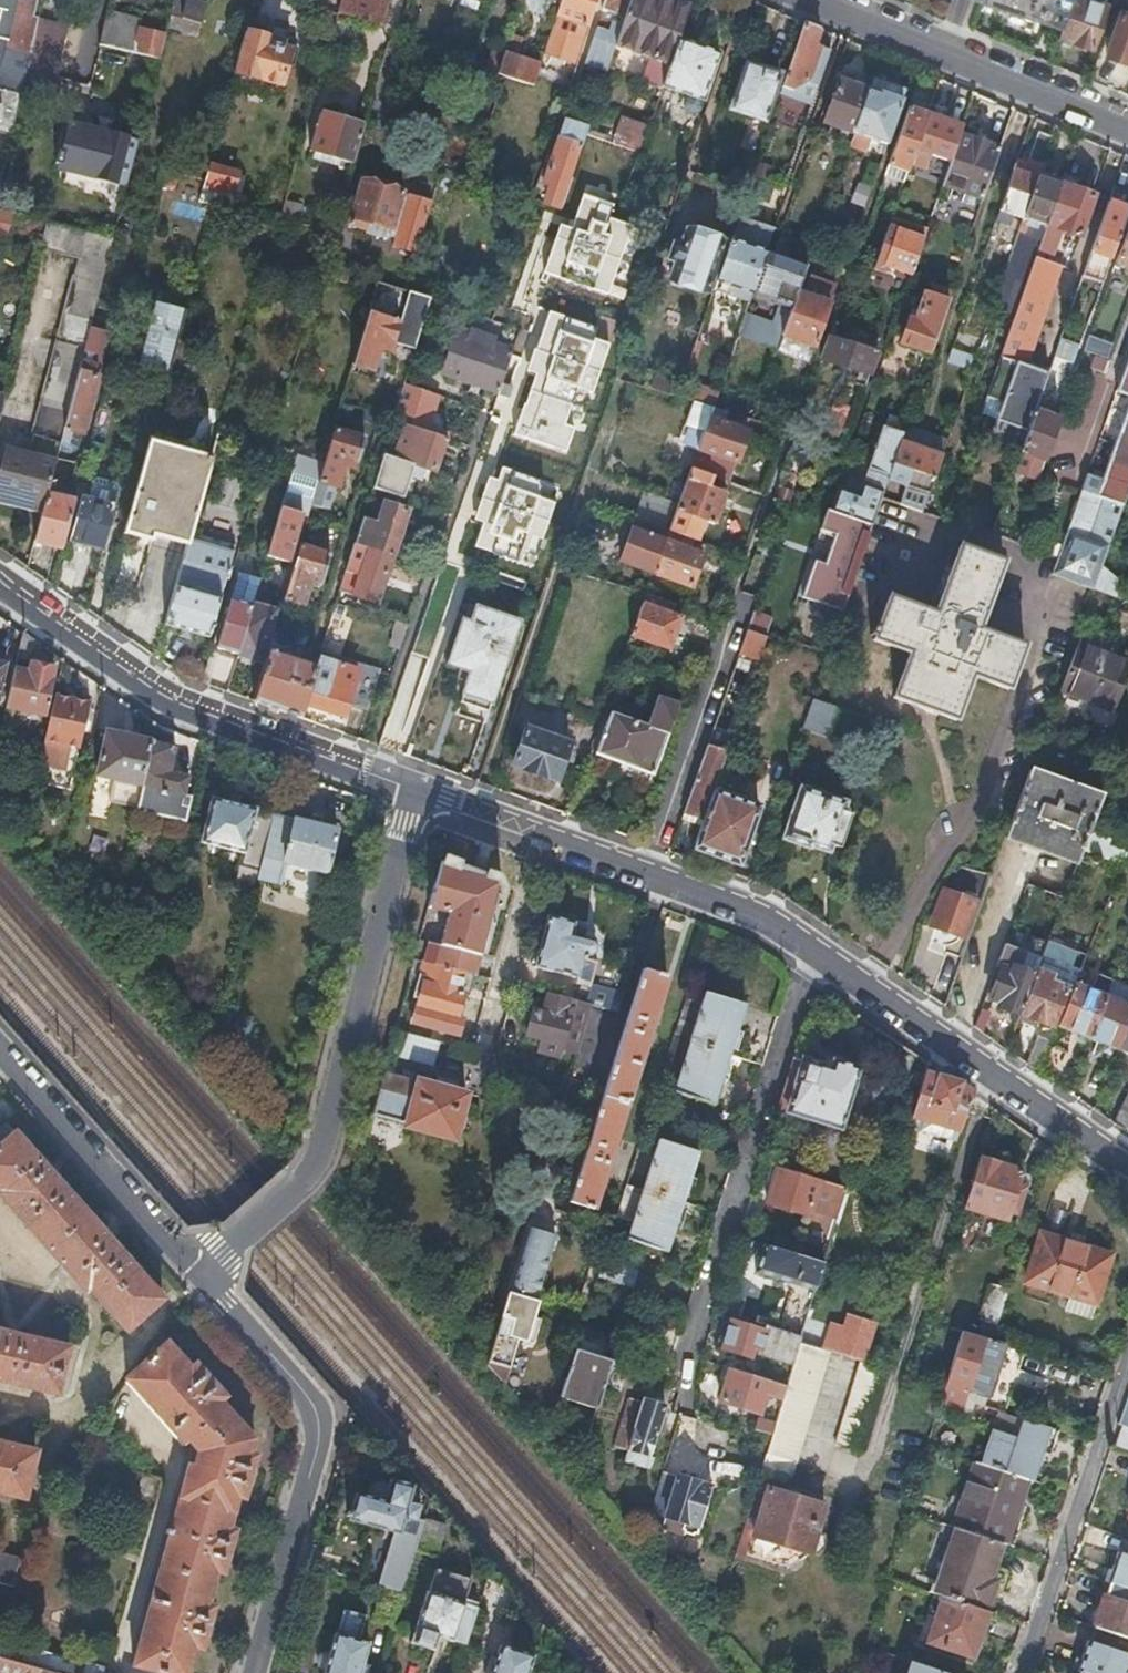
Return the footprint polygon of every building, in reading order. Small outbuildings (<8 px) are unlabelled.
[(20,91),(25,67),(37,18),(37,16),(33,15),(37,0),(16,0),(0,68),(0,87),(20,91)] [(205,3),(199,2),(192,0),(173,0),(169,15),(200,23),(205,3)] [(336,11),(363,18),(381,23),(388,0),(339,0),(336,11)] [(554,12),(541,50),(572,60),(584,23),(591,0),(557,0),(554,12)] [(600,6),(617,12),(623,14),(628,0),(602,0),(600,6)] [(623,14),(620,24),(613,44),(668,62),(676,38),(687,3),(677,0),(628,0),(623,14)] [(1068,0),(990,0),(1060,24),(1068,0)] [(1057,33),(1091,44),(1106,0),(1105,0),(1068,0),(1060,24),(1057,33)] [(1122,6),(1107,52),(1127,59),(1127,56),(1127,8),(1122,6)] [(336,11),(335,12),(328,36),(356,44),(363,18),(336,11)] [(448,30),(452,17),(443,15),(440,27),(448,30)] [(97,43),(158,59),(164,35),(130,26),(131,22),(104,16),(97,43)] [(37,18),(25,67),(55,74),(66,25),(37,18)] [(818,26),(801,20),(780,85),(777,93),(809,104),(828,49),(817,44),(815,41),(819,27),(818,26)] [(606,30),(593,26),(581,61),(605,69),(613,44),(620,24),(608,21),(606,30)] [(244,30),(233,71),(279,84),(283,71),(289,72),(297,45),(244,30)] [(668,62),(661,84),(702,98),(717,51),(676,38),(668,62)] [(507,53),(502,51),(490,48),(483,70),(500,75),(507,53)] [(394,51),(388,72),(400,75),(405,54),(394,51)] [(530,84),(537,62),(507,53),(500,75),(530,84)] [(745,62),(730,107),(762,118),(778,71),(758,65),(757,66),(745,62)] [(54,95),(58,79),(28,72),(25,88),(54,95)] [(904,88),(872,76),(867,89),(878,93),(879,90),(901,97),(904,88)] [(853,131),(867,89),(838,79),(824,120),(853,131)] [(10,134),(20,91),(0,87),(0,132),(10,134)] [(878,93),(867,89),(853,131),(869,136),(885,142),(901,97),(879,90),(878,93)] [(925,112),(907,105),(887,163),(906,169),(914,146),(925,112)] [(352,161),(363,122),(321,110),(309,149),(352,161)] [(925,112),(914,146),(949,159),(958,132),(961,124),(925,112)] [(115,184),(125,187),(138,138),(127,135),(127,137),(69,122),(62,150),(58,149),(55,161),(59,162),(58,166),(115,181),(115,184)] [(617,122),(611,141),(636,149),(642,130),(617,122)] [(1026,165),(1037,169),(1039,163),(1049,135),(1037,130),(1028,155),(1029,155),(1028,159),(1026,165)] [(869,136),(853,131),(849,141),(865,147),(869,136)] [(10,134),(0,132),(0,146),(7,147),(10,134)] [(958,132),(949,159),(941,183),(981,197),(998,146),(958,132)] [(549,184),(543,201),(558,206),(562,197),(578,148),(580,143),(557,136),(542,182),(549,184)] [(754,160),(750,174),(749,176),(780,186),(785,171),(754,160)] [(208,162),(203,179),(197,201),(213,205),(224,208),(226,209),(237,170),(208,162)] [(1024,171),(1036,175),(1037,169),(1026,165),(1024,171)] [(1024,171),(1011,166),(995,216),(1000,217),(1002,210),(1021,216),(1036,175),(1024,171)] [(161,168),(157,182),(174,186),(177,172),(161,168)] [(733,168),(728,182),(745,188),(749,176),(750,174),(733,168)] [(289,175),(283,197),(291,199),(297,177),(289,175)] [(1021,216),(1044,224),(1058,182),(1036,175),(1021,216)] [(365,223),(389,230),(401,190),(359,178),(346,224),(363,229),(365,223)] [(1044,224),(1036,249),(1043,251),(1051,254),(1060,227),(1079,233),(1093,194),(1059,181),(1058,182),(1044,224)] [(863,203),(869,187),(857,183),(851,199),(863,203)] [(283,197),(281,203),(293,206),(295,200),(291,199),(283,197)] [(1109,256),(1127,206),(1107,199),(1089,248),(1109,256)] [(558,206),(543,201),(534,228),(549,233),(558,206)] [(281,207),(278,217),(291,221),(295,207),(293,206),(281,203),(281,206),(281,207)] [(224,208),(213,205),(207,227),(218,230),(224,208)] [(9,233),(12,209),(0,208),(0,232),(9,233)] [(885,265),(910,273),(926,226),(890,214),(872,267),(883,270),(885,265)] [(1113,262),(1127,268),(1127,219),(1113,262)] [(112,238),(45,220),(39,247),(78,258),(73,275),(71,274),(30,433),(31,434),(60,441),(63,427),(89,326),(112,238)] [(1025,222),(1020,220),(1009,253),(1016,256),(1025,231),(1022,230),(1025,222)] [(674,260),(668,277),(706,290),(723,241),(685,228),(679,244),(672,242),(667,257),(674,260)] [(728,237),(714,280),(749,292),(764,249),(728,237)] [(1032,413),(1033,410),(1046,372),(1023,364),(1057,263),(1041,258),(1043,251),(1036,249),(985,398),(1032,413)] [(786,256),(772,251),(771,251),(765,271),(779,275),(786,256)] [(1009,253),(980,337),(988,339),(1016,256),(1009,253)] [(780,332),(812,344),(833,283),(802,273),(796,291),(795,290),(794,294),(786,315),(780,332)] [(366,310),(351,362),(371,369),(377,348),(388,351),(391,340),(393,341),(393,342),(414,349),(423,320),(429,302),(431,296),(408,289),(398,321),(398,319),(366,310)] [(786,315),(794,294),(782,290),(775,310),(786,315)] [(946,298),(922,290),(912,320),(907,318),(899,342),(928,351),(946,298)] [(135,361),(168,370),(177,337),(185,309),(151,300),(135,361)] [(439,306),(429,302),(423,320),(433,323),(439,306)] [(747,315),(742,340),(773,345),(778,320),(747,315)] [(109,330),(89,326),(63,427),(82,432),(96,375),(101,377),(103,367),(99,366),(109,330)] [(508,356),(510,349),(490,342),(492,337),(468,329),(466,334),(454,331),(440,373),(497,391),(508,356)] [(780,332),(776,344),(808,355),(812,344),(780,332)] [(827,334),(819,357),(866,373),(874,349),(847,340),(827,334)] [(177,337),(168,370),(189,376),(198,342),(177,337)] [(1052,355),(1072,362),(1077,346),(1057,339),(1052,355)] [(1086,339),(1082,348),(1105,356),(1108,348),(1086,339)] [(731,345),(719,379),(759,393),(771,359),(731,345)] [(949,352),(972,359),(974,354),(951,346),(949,352)] [(1115,389),(1127,394),(1127,352),(1115,389)] [(654,373),(649,388),(675,396),(680,381),(654,373)] [(426,423),(436,394),(404,384),(403,385),(393,417),(392,419),(404,422),(444,435),(459,440),(461,434),(426,423)] [(1092,589),(1126,491),(1127,486),(1127,400),(1095,494),(1080,489),(1055,557),(1049,574),(1092,589)] [(710,406),(694,401),(682,435),(697,441),(710,406)] [(697,441),(688,467),(704,472),(727,480),(746,429),(722,421),(725,410),(710,406),(697,441)] [(811,429),(836,437),(843,416),(818,408),(811,429)] [(1019,449),(1044,458),(1058,418),(1033,410),(1032,413),(1019,449)] [(433,469),(444,435),(404,422),(393,456),(433,469)] [(902,431),(881,424),(856,497),(835,490),(829,508),(871,522),(879,497),(885,480),(891,462),(899,439),(902,431)] [(332,426),(315,484),(310,502),(329,508),(336,485),(337,485),(344,464),(354,467),(363,436),(332,426)] [(0,467),(0,493),(44,504),(56,457),(60,441),(31,434),(26,453),(21,452),(22,447),(16,445),(15,450),(5,448),(0,467)] [(149,439),(124,531),(150,538),(152,533),(164,536),(187,449),(149,439)] [(941,453),(899,439),(891,462),(897,464),(895,469),(899,471),(895,483),(904,486),(910,469),(933,476),(934,477),(942,453),(941,453)] [(190,531),(209,465),(211,456),(187,449),(164,536),(187,543),(188,539),(190,531)] [(1012,469),(1037,477),(1044,458),(1019,449),(1012,469)] [(44,504),(34,539),(62,546),(74,499),(67,497),(76,462),(56,457),(44,504)] [(688,467),(677,499),(673,508),(712,522),(724,489),(701,481),(704,472),(688,467)] [(102,546),(119,486),(114,481),(95,476),(90,479),(86,497),(80,495),(69,537),(102,546)] [(302,512),(306,514),(310,502),(315,484),(288,477),(266,554),(288,561),(302,512)] [(775,483),(771,496),(782,500),(786,488),(775,483)] [(354,541),(391,553),(406,508),(383,500),(375,523),(361,518),(357,533),(354,541)] [(824,506),(821,515),(819,522),(838,529),(827,563),(814,559),(801,596),(841,610),(871,522),(829,508),(824,506)] [(633,517),(629,528),(639,531),(643,521),(633,517)] [(643,521),(639,531),(629,528),(618,559),(690,584),(701,553),(678,544),(681,534),(666,529),(643,521)] [(190,531),(188,539),(232,551),(234,543),(190,531)] [(175,583),(164,623),(207,635),(219,595),(232,551),(188,539),(187,543),(175,583)] [(354,541),(339,589),(375,601),(391,553),(354,541)] [(934,611),(888,594),(872,636),(910,650),(893,695),(955,718),(971,674),(1008,687),(1023,643),(976,626),(982,610),(987,612),(1006,561),(954,542),(934,593),(940,595),(934,611)] [(298,543),(282,596),(303,602),(309,580),(319,584),(329,553),(298,543)] [(769,552),(753,546),(749,558),(765,564),(769,552)] [(251,604),(255,590),(259,577),(239,571),(231,598),(251,604)] [(644,591),(644,592),(629,633),(667,647),(678,615),(655,606),(659,596),(651,593),(644,591)] [(217,646),(237,652),(251,604),(231,598),(217,646)] [(237,652),(258,659),(273,610),(251,604),(237,652)] [(466,672),(456,702),(484,711),(515,621),(472,606),(467,622),(459,619),(445,664),(466,672)] [(787,620),(762,611),(756,626),(782,635),(787,620)] [(758,655),(766,633),(747,626),(739,649),(758,655)] [(37,641),(21,630),(16,655),(4,705),(43,714),(54,666),(42,664),(31,661),(34,648),(37,641)] [(293,639),(305,643),(307,634),(296,630),(293,639)] [(45,647),(37,641),(34,648),(31,661),(42,664),(45,647)] [(1074,641),(1057,688),(1110,707),(1127,660),(1074,641)] [(268,643),(252,698),(299,715),(303,702),(314,665),(289,656),(291,650),(268,643)] [(625,644),(622,652),(640,658),(643,650),(625,644)] [(318,657),(377,674),(379,666),(321,648),(318,657)] [(314,665),(303,702),(343,715),(347,701),(367,707),(377,674),(318,657),(317,657),(314,665)] [(43,739),(38,762),(62,768),(68,744),(78,747),(89,702),(54,694),(43,739)] [(595,752),(639,768),(653,773),(678,701),(658,694),(648,723),(633,718),(630,726),(607,718),(595,752)] [(831,735),(840,707),(811,697),(802,725),(831,735)] [(512,763),(557,779),(570,742),(525,726),(512,763)] [(136,806),(141,784),(151,740),(105,729),(95,774),(113,778),(108,799),(136,806)] [(176,744),(151,738),(151,740),(141,784),(136,806),(186,817),(191,794),(185,792),(189,774),(170,769),(176,744)] [(704,815),(713,787),(722,760),(703,753),(684,808),(704,815)] [(653,773),(639,768),(636,777),(649,782),(653,773)] [(1004,836),(1075,861),(1088,828),(1100,797),(1027,771),(1004,836)] [(806,781),(804,788),(800,787),(783,837),(808,845),(809,843),(827,849),(829,843),(840,847),(847,823),(844,822),(847,812),(841,810),(844,802),(823,794),(825,788),(806,781)] [(704,815),(694,844),(741,860),(760,804),(713,787),(704,815)] [(227,800),(238,802),(240,792),(230,790),(227,800)] [(272,814),(273,812),(255,807),(238,802),(227,800),(212,795),(201,839),(262,855),(272,814)] [(186,817),(136,806),(132,824),(162,831),(164,831),(167,830),(171,829),(174,828),(175,826),(176,825),(178,822),(180,820),(182,820),(185,821),(186,817)] [(293,817),(273,812),(272,814),(262,855),(256,878),(279,885),(285,861),(325,871),(336,828),(293,817)] [(1127,842),(1089,834),(1086,851),(1125,859),(1127,842)] [(492,878),(439,859),(426,905),(426,906),(446,913),(438,942),(428,940),(423,959),(433,962),(466,970),(473,972),(475,972),(497,887),(492,878)] [(963,889),(961,895),(942,888),(930,923),(961,934),(976,894),(963,889)] [(592,939),(584,936),(572,933),(575,923),(575,922),(546,914),(533,965),(576,976),(583,952),(589,954),(595,951),(596,944),(592,939)] [(572,933),(584,936),(586,927),(575,923),(572,933)] [(418,937),(413,957),(423,959),(428,940),(418,937)] [(1033,974),(1018,1013),(1050,1025),(1070,974),(1079,952),(1046,940),(1039,957),(1035,969),(1033,974)] [(996,1005),(1018,1013),(1033,974),(1035,969),(1039,957),(1002,943),(994,966),(998,967),(988,995),(998,999),(996,1005)] [(934,982),(949,988),(959,962),(943,956),(934,982)] [(413,957),(407,978),(417,982),(413,998),(417,998),(411,1019),(413,1019),(459,1031),(463,1016),(457,1014),(463,993),(459,992),(466,970),(433,962),(423,959),(413,957)] [(642,967),(604,1086),(568,1199),(592,1207),(665,974),(642,967)] [(459,992),(463,993),(467,994),(473,972),(466,970),(459,992)] [(1073,980),(1055,1025),(1089,1038),(1106,993),(1111,980),(1097,974),(1091,987),(1073,980)] [(590,1003),(591,1003),(617,1010),(622,992),(595,985),(590,1003)] [(672,1035),(728,1053),(744,1004),(704,991),(701,1001),(685,996),(672,1035)] [(577,999),(548,992),(545,1000),(535,997),(525,1034),(559,1043),(570,1007),(574,1008),(577,999)] [(1089,1038),(1115,1048),(1116,1048),(1127,1016),(1127,1001),(1106,993),(1089,1038)] [(1116,1048),(1127,1053),(1127,1016),(1116,1048)] [(203,1038),(216,1041),(220,1025),(207,1021),(203,1038)] [(394,1027),(387,1051),(433,1063),(439,1039),(394,1027)] [(672,1035),(660,1074),(676,1079),(672,1090),(712,1103),(728,1053),(672,1035)] [(1035,1035),(1025,1061),(1038,1070),(1049,1040),(1035,1035)] [(821,1064),(792,1055),(775,1113),(784,1116),(786,1111),(839,1127),(858,1068),(824,1057),(821,1064)] [(382,1072),(371,1113),(405,1122),(404,1124),(453,1136),(465,1092),(417,1079),(416,1082),(382,1072)] [(957,1081),(923,1072),(907,1124),(955,1139),(970,1090),(957,1081)] [(1116,1124),(1127,1133),(1127,1091),(1116,1124)] [(83,1293),(87,1289),(124,1331),(161,1298),(5,1123),(0,1127),(0,1199),(83,1293)] [(638,1142),(626,1182),(682,1200),(698,1150),(657,1137),(654,1147),(638,1142)] [(997,1162),(977,1155),(962,1205),(1004,1217),(1007,1209),(1015,1211),(1022,1185),(1015,1183),(1019,1170),(997,1163),(997,1162)] [(844,1186),(775,1165),(765,1201),(807,1214),(809,1208),(836,1216),(839,1204),(844,1186)] [(626,1182),(615,1214),(613,1221),(629,1226),(626,1237),(666,1249),(682,1200),(626,1182)] [(532,1226),(526,1224),(512,1271),(506,1289),(513,1290),(515,1291),(517,1291),(534,1297),(539,1279),(556,1225),(534,1218),(532,1226)] [(753,1238),(738,1233),(733,1247),(749,1252),(753,1238)] [(1109,1255),(1039,1233),(1024,1280),(1094,1302),(1109,1255)] [(809,1256),(753,1238),(749,1252),(759,1255),(754,1270),(793,1282),(779,1328),(800,1334),(822,1261),(809,1256)] [(814,1240),(809,1256),(822,1261),(827,1244),(814,1240)] [(995,1324),(1006,1288),(988,1282),(976,1318),(995,1324)] [(513,1290),(506,1289),(486,1358),(508,1365),(516,1336),(532,1340),(539,1316),(532,1314),(537,1298),(534,1297),(517,1291),(515,1291),(513,1290)] [(822,1347),(860,1360),(871,1324),(846,1316),(842,1328),(829,1324),(822,1347)] [(1006,1413),(1025,1351),(990,1339),(982,1337),(961,1330),(944,1383),(944,1384),(936,1410),(960,1418),(966,1401),(974,1403),(1006,1413)] [(67,1346),(0,1331),(0,1380),(56,1394),(67,1346)] [(124,1379),(182,1444),(187,1439),(196,1450),(192,1463),(188,1462),(131,1663),(165,1672),(186,1672),(193,1647),(200,1649),(212,1605),(206,1603),(214,1572),(221,1574),(233,1529),(227,1527),(236,1496),(241,1497),(253,1454),(248,1452),(252,1437),(220,1401),(224,1396),(195,1363),(190,1368),(165,1341),(124,1379)] [(792,1461),(826,1350),(799,1341),(765,1454),(792,1461)] [(573,1347),(558,1396),(595,1408),(611,1359),(573,1347)] [(508,1365),(486,1358),(485,1361),(503,1381),(508,1365)] [(858,1453),(884,1369),(858,1361),(833,1445),(858,1453)] [(739,1369),(728,1366),(718,1399),(764,1414),(774,1380),(739,1369)] [(1127,1427),(1127,1394),(1127,1393),(1117,1423),(1121,1424),(1127,1427)] [(627,1446),(642,1399),(628,1394),(613,1442),(627,1446)] [(643,1395),(642,1399),(627,1446),(623,1458),(645,1465),(664,1402),(643,1395)] [(693,1436),(695,1416),(680,1414),(677,1434),(693,1436)] [(755,1416),(752,1427),(770,1433),(773,1422),(755,1416)] [(981,1462),(1032,1479),(1041,1451),(1049,1454),(1057,1430),(1022,1419),(1016,1436),(992,1428),(981,1462)] [(1065,1432),(1083,1438),(1085,1429),(1068,1424),(1065,1432)] [(1121,1424),(1115,1445),(1127,1450),(1127,1427),(1121,1424)] [(28,1450),(0,1444),(0,1493),(16,1497),(28,1450)] [(1031,1482),(1032,1479),(981,1462),(975,1460),(953,1525),(954,1526),(995,1539),(1004,1511),(1015,1515),(1026,1480),(1031,1482)] [(676,1473),(661,1469),(647,1517),(658,1520),(663,1522),(663,1521),(665,1515),(664,1514),(676,1473)] [(161,1477),(133,1470),(124,1503),(152,1510),(161,1477)] [(697,1480),(676,1473),(664,1514),(665,1515),(663,1521),(682,1527),(682,1530),(692,1533),(693,1530),(696,1532),(710,1486),(696,1481),(697,1480)] [(411,1484),(389,1478),(383,1499),(354,1491),(347,1518),(408,1535),(417,1504),(406,1501),(411,1484)] [(754,1484),(735,1547),(747,1551),(766,1487),(755,1484),(754,1484)] [(766,1487),(747,1551),(746,1554),(787,1567),(809,1552),(816,1555),(825,1547),(821,1534),(815,1532),(822,1505),(766,1487)] [(1005,1543),(1015,1515),(1004,1511),(995,1539),(1002,1542),(1005,1543)] [(443,1523),(422,1517),(412,1549),(434,1555),(443,1523)] [(647,1517),(644,1527),(655,1531),(658,1520),(647,1517)] [(954,1526),(932,1592),(940,1595),(981,1609),(985,1610),(996,1579),(990,1578),(1002,1542),(995,1539),(954,1526)] [(402,1586),(412,1549),(390,1542),(379,1580),(402,1586)] [(1120,1550),(1118,1550),(1111,1570),(1113,1571),(1110,1582),(1108,1581),(1103,1594),(1102,1594),(1096,1614),(1098,1615),(1095,1626),(1092,1625),(1081,1658),(1084,1660),(1079,1672),(1123,1672),(1127,1659),(1127,1553),(1120,1550)] [(0,1552),(0,1581),(12,1584),(18,1556),(0,1552)] [(451,1638),(465,1641),(476,1606),(461,1602),(469,1578),(434,1568),(427,1592),(425,1592),(410,1640),(432,1646),(437,1634),(451,1638)] [(378,1620),(391,1624),(400,1591),(387,1587),(378,1620)] [(981,1609),(940,1595),(925,1642),(972,1658),(977,1642),(970,1640),(981,1609)] [(977,1642),(987,1611),(985,1610),(981,1609),(970,1640),(977,1642)] [(367,1641),(355,1638),(359,1626),(340,1621),(337,1633),(333,1632),(322,1672),(358,1672),(367,1641)] [(0,1639),(0,1672),(99,1672),(101,1667),(0,1639)] [(526,1672),(531,1655),(498,1645),(489,1672),(526,1672)] [(911,1660),(907,1672),(949,1672),(911,1660)]
